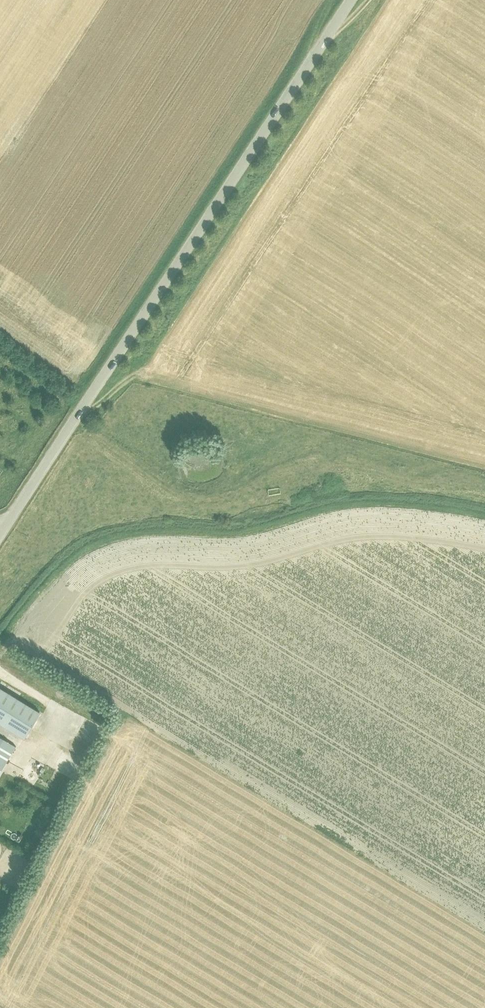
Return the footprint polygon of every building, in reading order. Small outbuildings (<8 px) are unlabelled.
[(40,711),(0,687),(0,722),(24,737),(40,711)] [(2,760),(5,762),(15,746),(0,736),(0,763),(2,760)]
